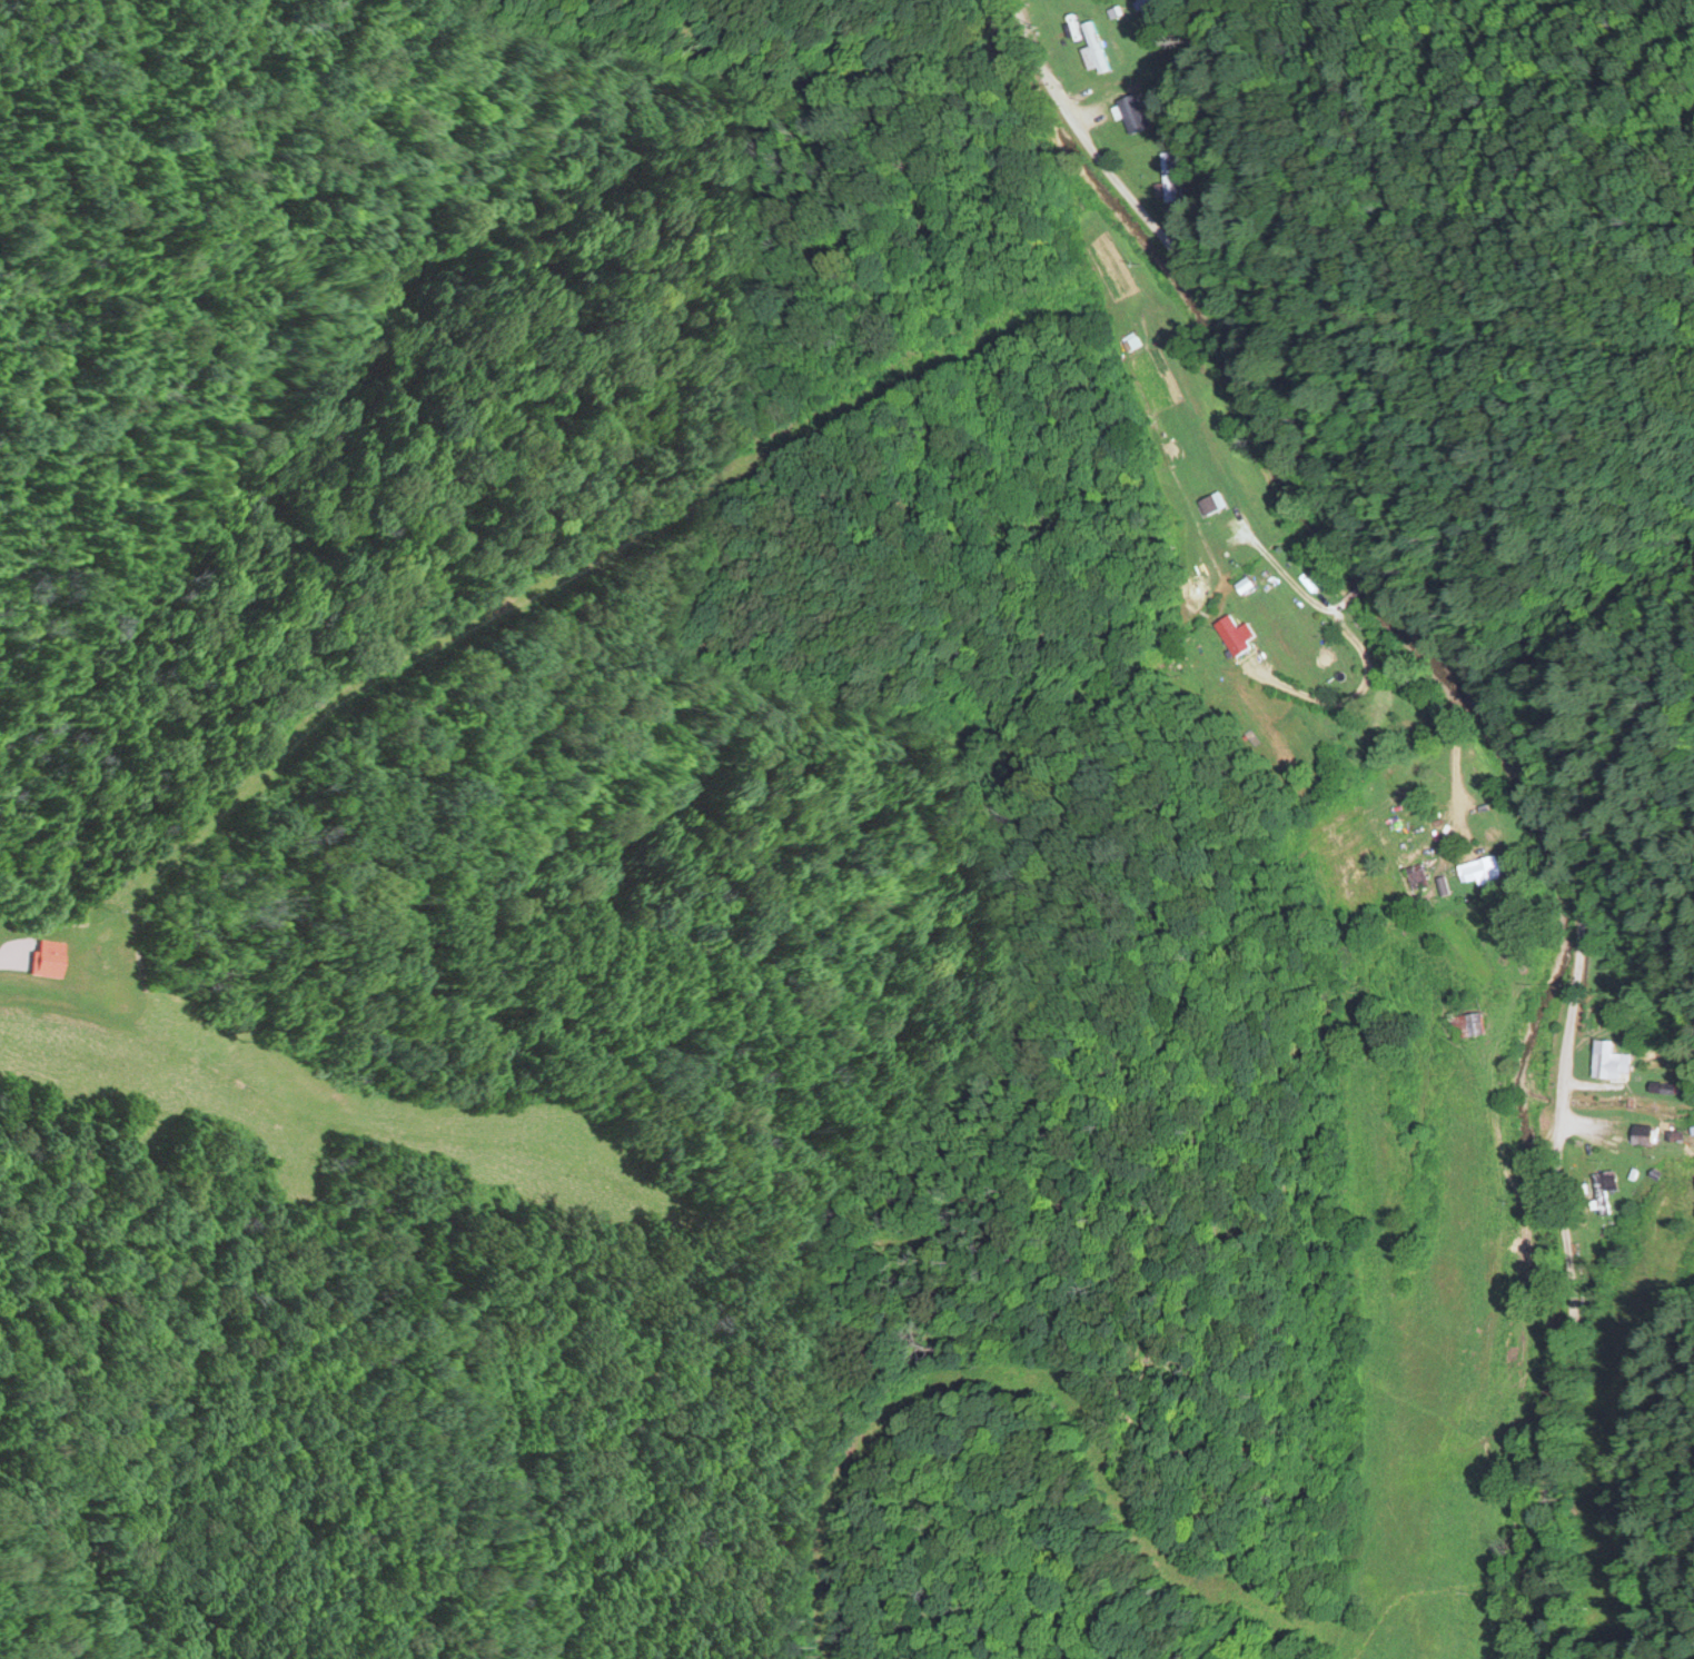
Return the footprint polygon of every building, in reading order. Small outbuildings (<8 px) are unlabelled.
[(1086,68),(1095,66),(1096,70),(1104,68),(1092,18),(1081,21),(1087,44),(1080,46),(1086,68)] [(1114,97),(1126,131),(1147,124),(1135,90),(1114,97)] [(1163,200),(1179,200),(1179,149),(1162,149),(1163,200)] [(1228,530),(1223,519),(1211,524),(1216,535),(1228,530)] [(1248,646),(1235,611),(1215,619),(1229,654),(1248,646)] [(1415,847),(1401,809),(1387,814),(1401,852),(1415,847)] [(1479,884),(1505,876),(1498,853),(1461,865),(1466,881),(1477,878),(1479,884)] [(72,940),(39,940),(39,975),(72,975),(72,940)] [(1451,1038),(1482,1032),(1478,1010),(1447,1016),(1451,1038)] [(1591,1076),(1630,1078),(1631,1052),(1614,1051),(1615,1039),(1593,1038),(1591,1076)] [(1630,1142),(1651,1142),(1651,1124),(1630,1124),(1630,1142)] [(1610,1187),(1616,1186),(1614,1168),(1593,1170),(1596,1212),(1612,1210),(1610,1187)]
